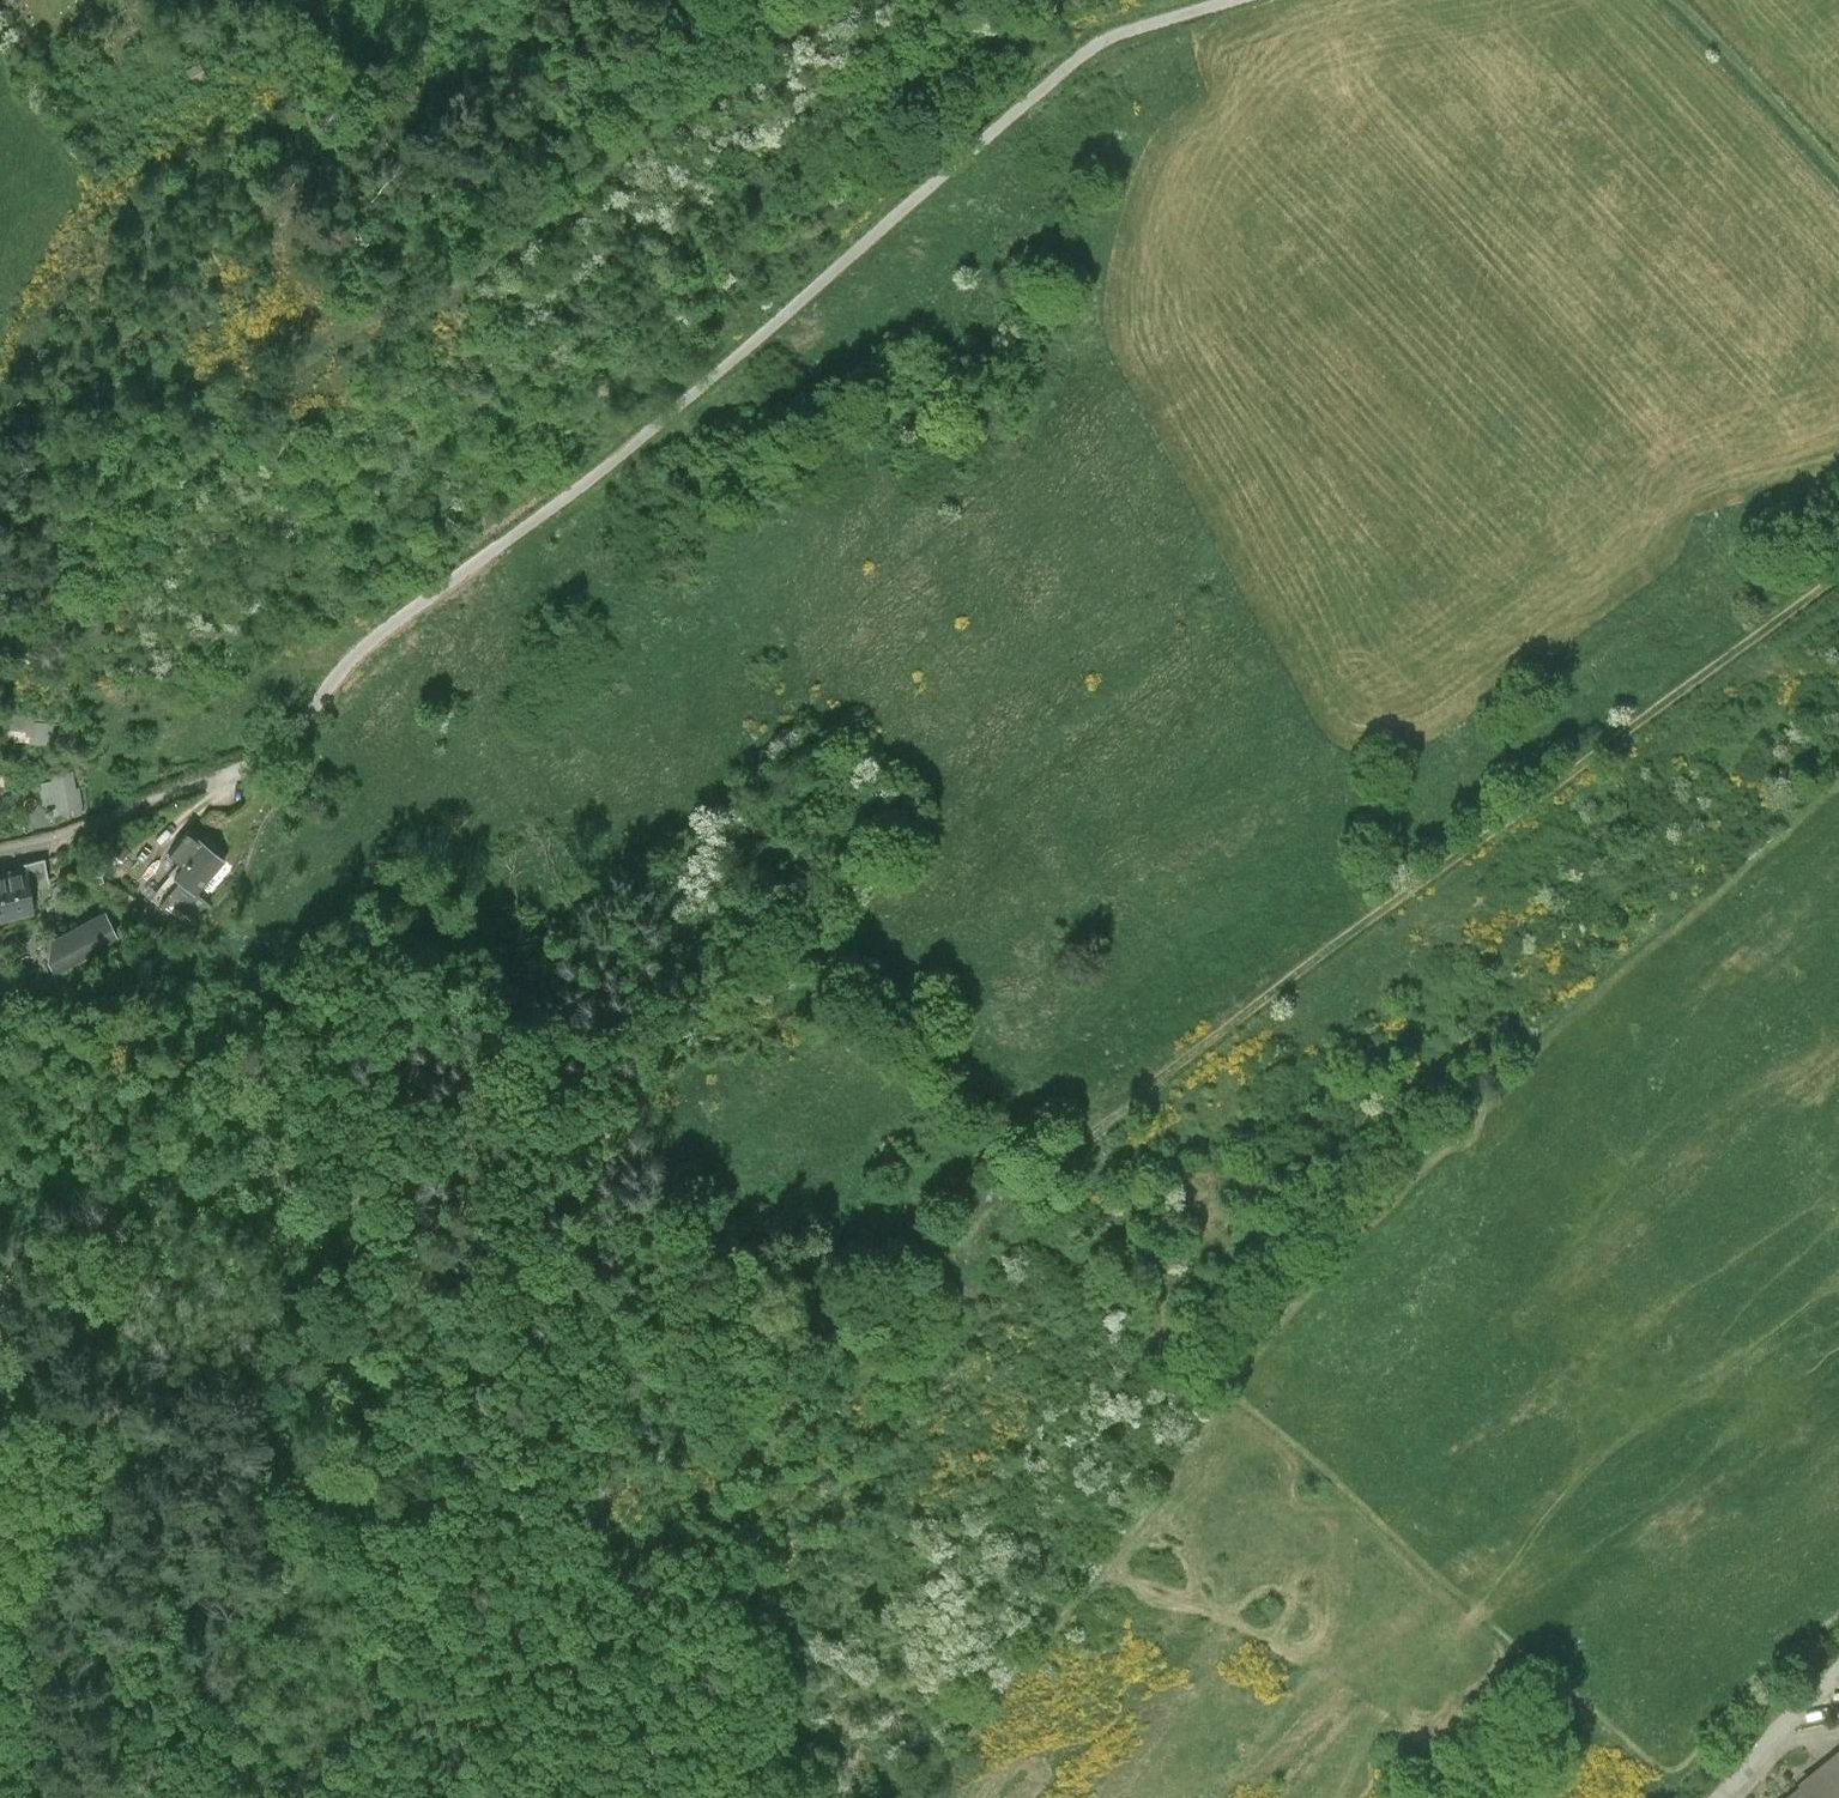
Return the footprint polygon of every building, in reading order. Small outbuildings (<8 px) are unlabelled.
[(76,821),(85,820),(80,789),(76,790),(74,777),(53,780),(53,784),(42,786),(46,809),(57,807),(59,819),(75,816),(76,821)] [(183,876),(157,905),(174,919),(192,898),(199,904),(229,868),(192,837),(169,864),(183,876)] [(0,879),(0,929),(36,922),(27,874),(0,879)] [(1838,1753),(1838,1754),(1801,1784),(1803,1786),(1813,1797),(1838,1797),(1838,1752),(1838,1753)] [(1803,1786),(1789,1797),(1813,1797),(1803,1786)]
